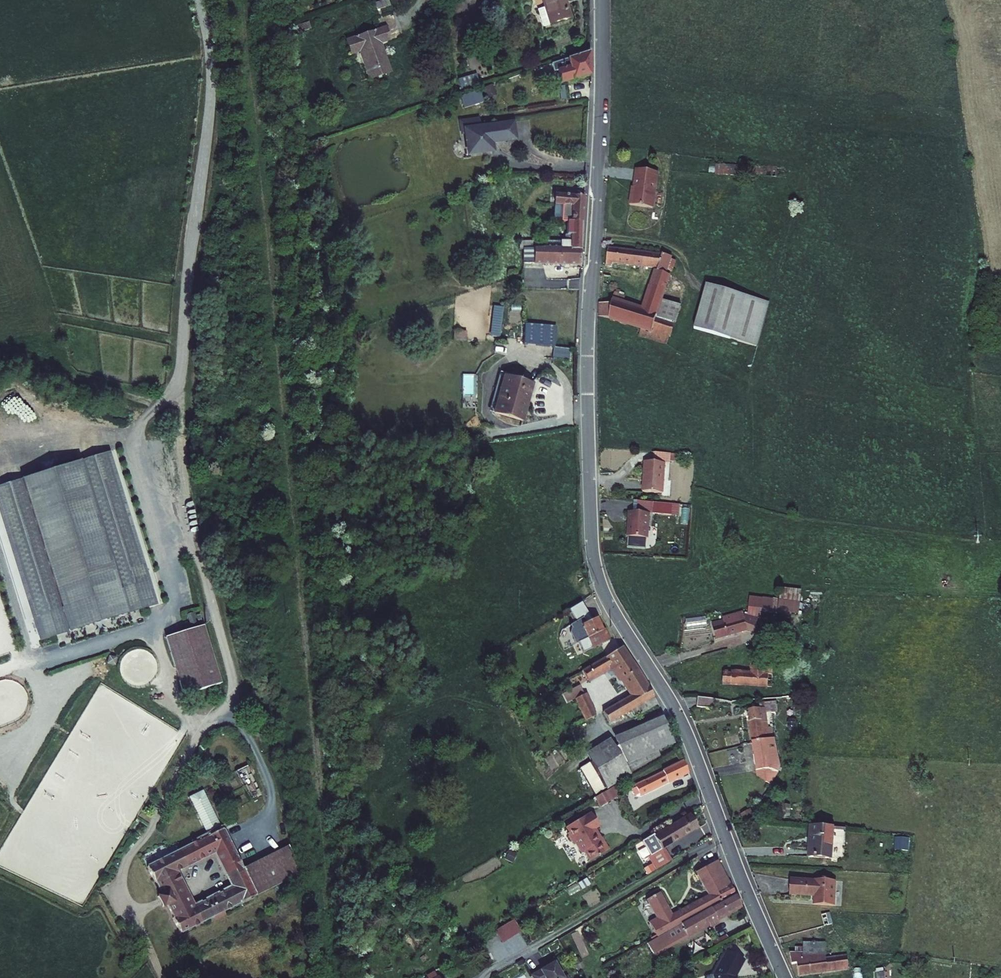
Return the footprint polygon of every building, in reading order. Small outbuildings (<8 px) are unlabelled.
[(388,12),(400,9),(397,0),(389,0),(385,1),(388,12)] [(561,25),(579,19),(573,0),(552,0),(561,25)] [(317,26),(304,30),(307,38),(319,34),(317,26)] [(355,45),(360,60),(368,57),(375,76),(384,73),(386,80),(399,76),(390,48),(400,45),(395,32),(355,45)] [(556,65),(562,83),(589,72),(589,53),(556,65)] [(375,76),(377,83),(386,80),(384,73),(375,76)] [(458,85),(459,91),(473,87),(472,80),(458,85)] [(517,111),(519,117),(533,112),(531,106),(517,111)] [(505,139),(503,126),(484,129),(483,120),(464,123),(465,132),(468,131),(469,140),(471,140),(472,146),(470,146),(470,149),(471,153),(475,154),(478,155),(481,154),(481,152),(486,151),(486,153),(491,152),(493,151),(494,149),(494,146),(494,141),(505,139)] [(696,164),(695,175),(729,179),(731,168),(696,164)] [(637,207),(660,209),(663,173),(642,171),(640,196),(638,195),(637,207)] [(560,195),(560,220),(571,220),(585,221),(590,221),(590,196),(560,195)] [(585,221),(571,220),(571,233),(585,233),(585,221)] [(584,248),(585,233),(571,233),(569,233),(569,241),(563,241),(563,245),(577,245),(577,248),(584,248)] [(584,264),(584,248),(577,248),(577,245),(563,245),(563,241),(553,241),(553,250),(567,250),(567,264),(584,264)] [(613,248),(610,270),(621,271),(622,265),(662,269),(649,309),(627,303),(630,295),(617,291),(615,300),(606,297),(604,305),(604,316),(646,328),(644,338),(674,347),(688,299),(670,294),(675,275),(670,274),(671,269),(678,270),(679,260),(672,259),(672,255),(613,248)] [(531,264),(567,264),(567,250),(553,250),(549,250),(542,250),(533,250),(532,260),(531,264)] [(710,287),(699,330),(763,347),(774,304),(710,287)] [(531,329),(531,349),(562,350),(562,330),(531,329)] [(562,350),(561,362),(582,362),(582,350),(562,350)] [(505,380),(498,418),(531,424),(538,386),(505,380)] [(107,449),(0,485),(0,492),(44,631),(153,603),(107,449)] [(660,452),(660,462),(670,463),(672,463),(673,453),(660,452)] [(660,462),(650,462),(648,491),(668,493),(670,463),(660,462)] [(652,514),(671,515),(672,503),(652,502),(652,514)] [(651,511),(631,510),(629,534),(649,535),(651,511)] [(794,597),(785,596),(784,607),(813,611),(817,588),(795,585),(794,597)] [(762,594),(759,613),(769,616),(772,605),(784,607),(785,596),(762,594)] [(614,638),(608,627),(606,629),(599,617),(583,602),(571,609),(579,622),(573,626),(574,628),(573,633),(581,645),(584,644),(589,653),(606,643),(607,644),(613,640),(613,639),(614,638)] [(722,621),(727,636),(755,628),(767,631),(769,616),(759,613),(755,613),(754,609),(731,616),(731,619),(722,621)] [(198,626),(162,638),(182,695),(219,683),(198,626)] [(606,710),(612,722),(631,710),(655,695),(650,683),(626,646),(585,670),(590,679),(613,665),(631,695),(606,710)] [(733,673),(733,686),(784,689),(785,661),(776,660),(776,654),(766,653),(766,657),(763,657),(762,675),(733,673)] [(563,700),(579,727),(589,721),(578,702),(586,697),(581,689),(563,700)] [(660,704),(655,695),(631,710),(636,718),(660,704)] [(578,702),(589,721),(598,716),(586,697),(578,702)] [(704,699),(703,707),(719,710),(721,701),(704,699)] [(750,715),(756,745),(770,742),(762,707),(752,709),(754,715),(750,715)] [(633,773),(635,776),(667,757),(662,749),(677,740),(664,719),(618,747),(620,750),(596,765),(610,787),(633,773)] [(756,745),(762,770),(774,768),(775,771),(765,788),(773,792),(786,769),(779,740),(770,742),(756,745)] [(639,788),(645,799),(691,772),(684,760),(639,788)] [(236,770),(251,800),(263,794),(247,764),(236,770)] [(593,799),(599,808),(619,795),(613,786),(593,799)] [(190,795),(210,834),(224,827),(204,788),(190,795)] [(597,813),(572,828),(575,833),(574,836),(578,842),(581,843),(587,853),(590,851),(596,861),(614,850),(607,838),(604,839),(598,830),(605,826),(597,813)] [(703,825),(697,816),(662,837),(660,834),(645,843),(661,869),(676,860),(668,846),(703,825)] [(173,919),(180,932),(244,900),(246,904),(258,898),(255,893),(303,868),(289,842),(244,866),(224,827),(210,834),(148,865),(155,879),(158,878),(165,891),(182,882),(175,868),(213,849),(233,886),(195,906),(189,894),(171,903),(177,916),(173,919)] [(816,827),(813,860),(834,862),(838,829),(816,827)] [(666,936),(724,901),(719,893),(731,886),(717,863),(697,875),(702,884),(700,885),(707,897),(673,917),(660,896),(649,902),(660,919),(653,924),(662,939),(666,936)] [(818,907),(838,908),(839,883),(819,881),(819,882),(794,881),(793,896),(818,898),(818,907)] [(161,893),(166,905),(171,903),(189,894),(182,882),(165,891),(161,893)] [(724,901),(666,936),(673,948),(743,906),(731,886),(719,893),(724,901)] [(825,914),(824,928),(835,928),(835,915),(825,914)] [(522,931),(515,919),(502,927),(509,939),(522,931)] [(509,939),(502,927),(496,931),(503,942),(509,939)] [(800,963),(803,976),(851,969),(849,957),(829,960),(826,943),(804,941),(805,947),(797,947),(798,953),(791,953),(794,964),(800,963)] [(732,976),(738,961),(724,956),(715,977),(734,977),(732,976)] [(102,969),(109,976),(119,966),(112,959),(102,969)] [(558,960),(551,965),(549,968),(546,970),(545,968),(535,973),(538,977),(573,977),(571,975),(568,977),(558,960)] [(732,976),(734,977),(739,977),(744,964),(738,961),(732,976)] [(882,964),(883,975),(891,974),(891,964),(882,964)]
